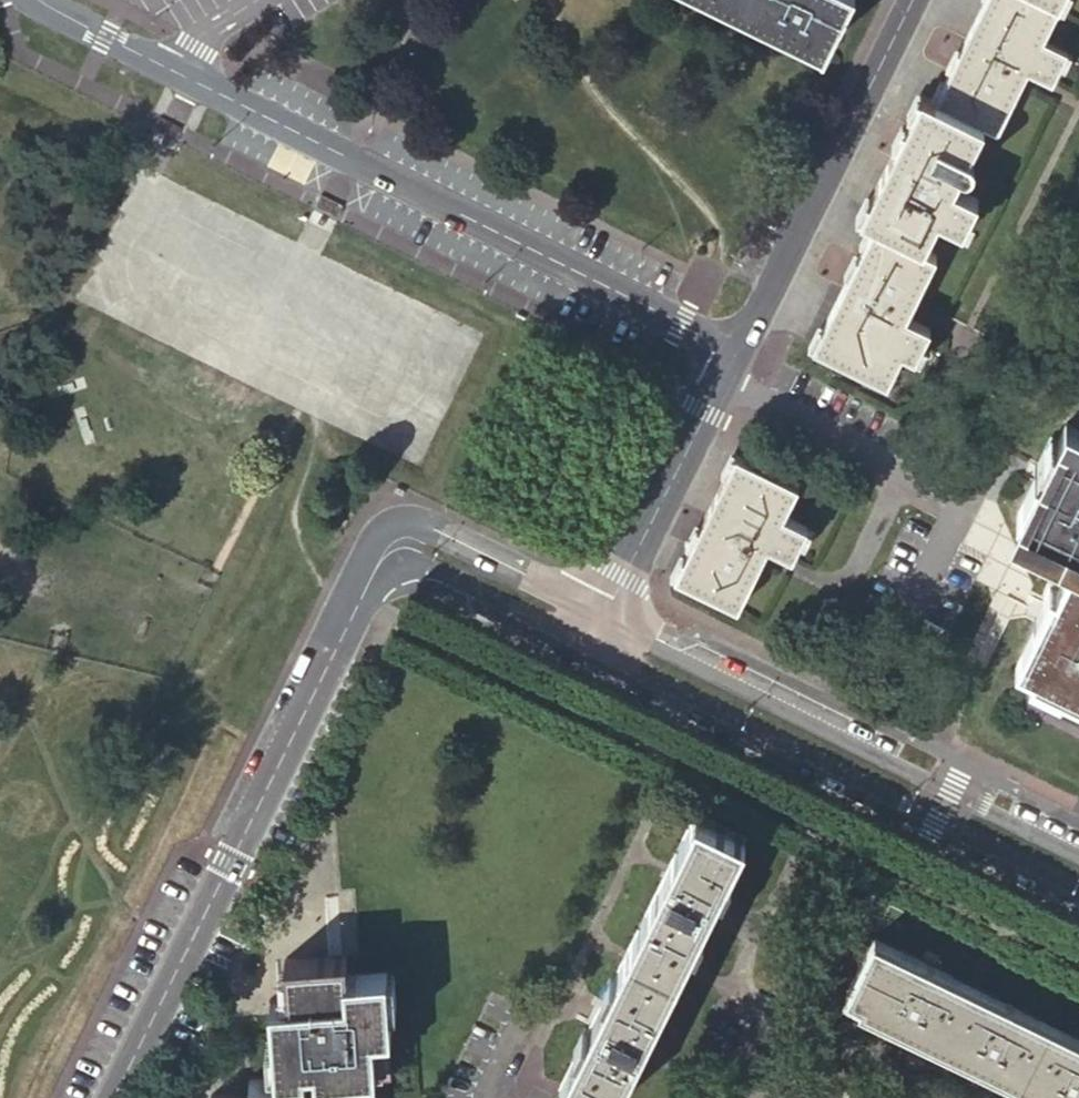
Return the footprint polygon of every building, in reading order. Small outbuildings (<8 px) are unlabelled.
[(847,0),(729,0),(824,47),(847,0)] [(1063,0),(984,0),(935,101),(921,94),(860,217),(873,224),(813,347),(887,384),(903,354),(915,360),(930,328),(907,316),(938,254),(925,248),(940,217),(963,228),(978,197),(955,186),(962,171),(965,172),(967,172),(969,172),(972,170),(975,167),(975,163),(975,160),(973,158),(970,156),(985,125),(998,132),(1029,71),(1052,83),(1068,51),(1044,38),(1063,0)] [(1067,423),(1060,438),(1053,451),(1050,449),(1040,468),(1019,512),(1034,519),(1047,526),(1046,529),(1063,538),(1078,546),(1078,428),(1067,423)] [(1053,451),(1060,438),(1051,434),(1035,466),(1040,468),(1050,449),(1053,451)] [(799,483),(736,453),(675,576),(738,607),(768,546),(792,558),(808,526),(784,514),(799,483)] [(1047,526),(1034,519),(1030,528),(1061,543),(1063,538),(1046,529),(1047,526)] [(1057,592),(1051,605),(1048,603),(1039,621),(1018,664),(1046,678),(1044,681),(1078,698),(1078,548),(1057,592)] [(1051,605),(1057,592),(1049,588),(1035,618),(1039,621),(1048,603),(1051,605)] [(562,1083),(592,1097),(613,1097),(744,835),(696,811),(562,1083)] [(875,937),(847,992),(894,1016),(892,1021),(907,1028),(910,1024),(974,1055),(972,1061),(987,1068),(990,1063),(1055,1095),(1053,1097),(1078,1097),(1078,1038),(875,937)] [(297,1072),(305,1071),(304,1062),(315,1061),(316,1074),(390,1069),(388,1040),(378,1041),(379,1030),(390,1029),(386,969),(347,972),(346,954),(286,959),(288,997),(271,999),(276,1073),(250,1076),(252,1097),(299,1097),(297,1072)]
